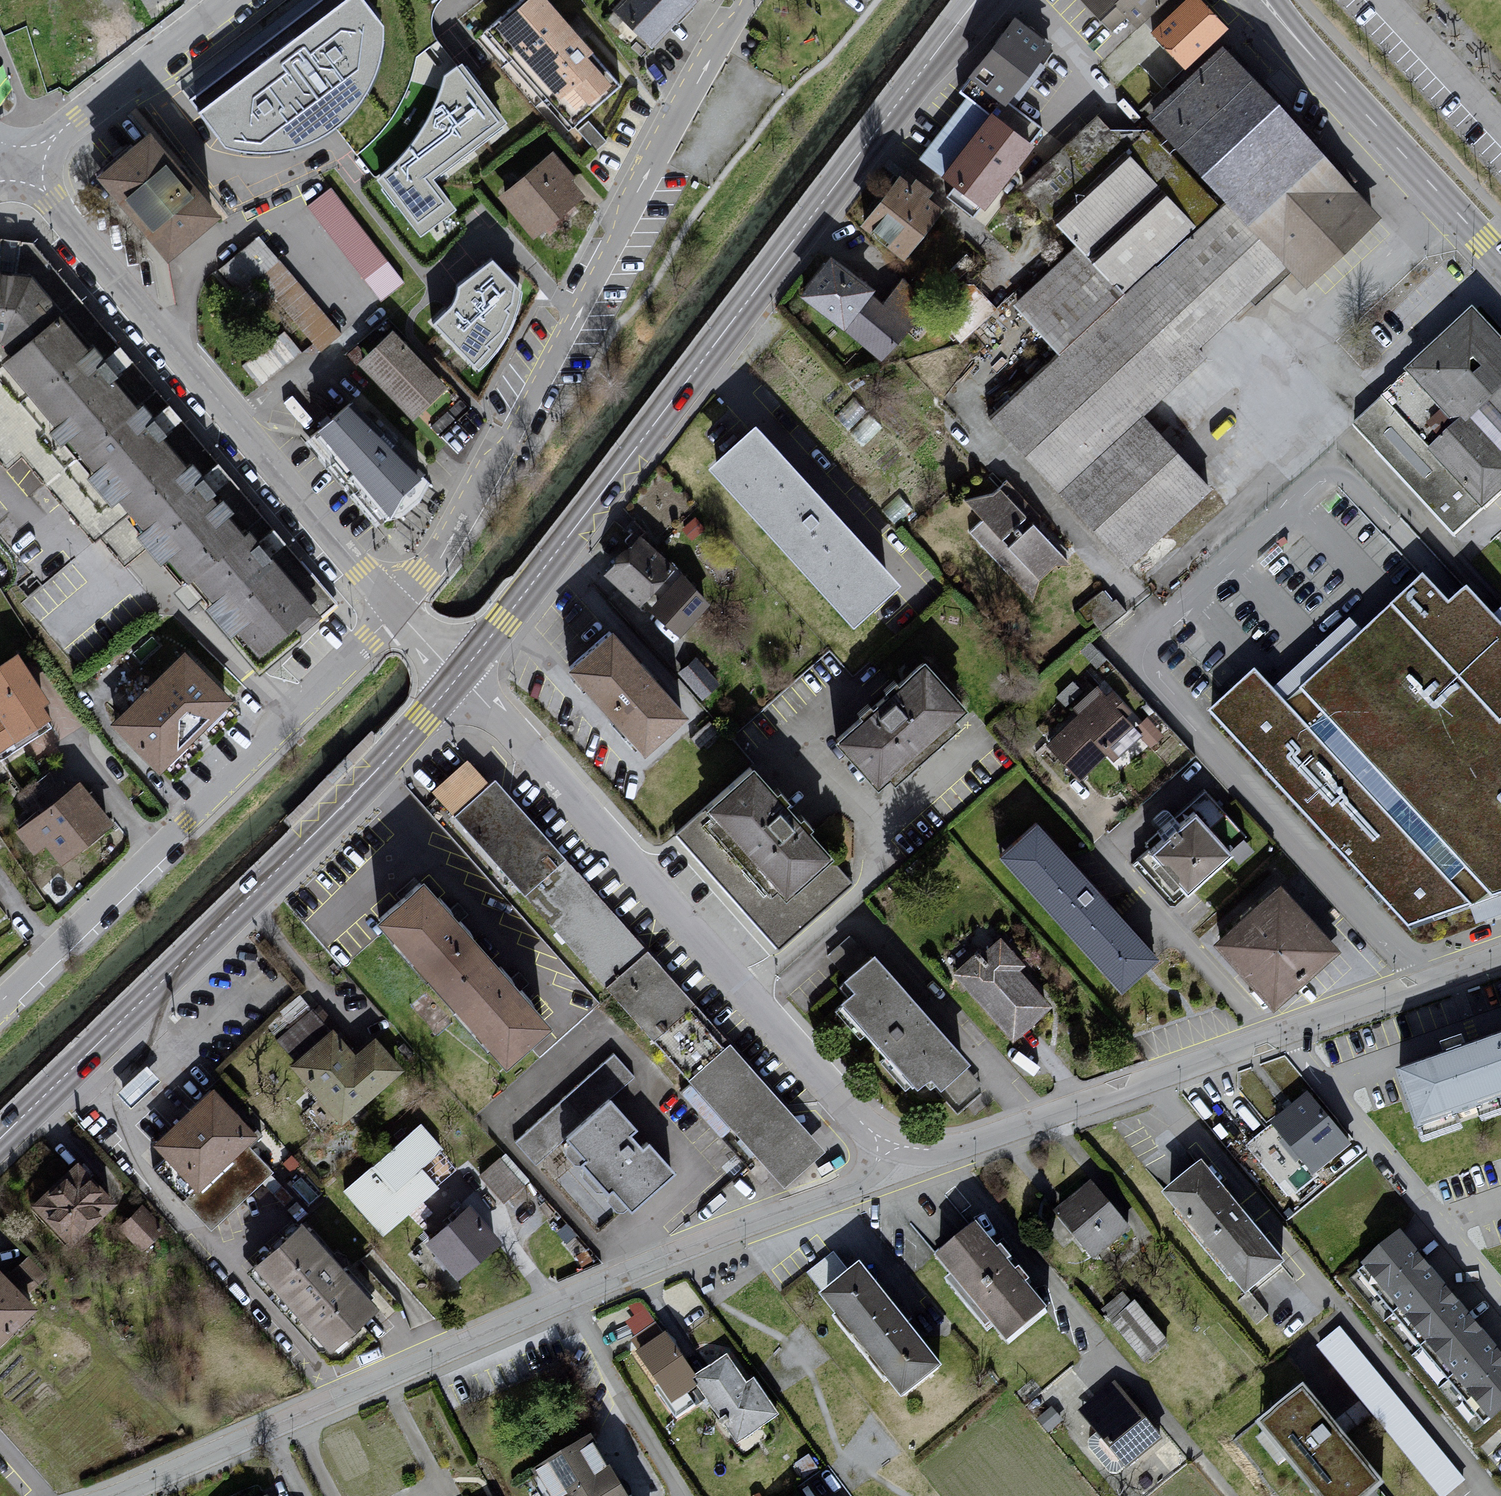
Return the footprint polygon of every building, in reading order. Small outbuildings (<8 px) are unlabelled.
[(189,99),(198,112),(220,142),(227,148),(246,152),(269,152),(293,147),(314,138),(333,129),(336,126),(356,154),(377,177),(420,237),(457,209),(434,180),(503,125),(458,65),(434,38),(429,30),(429,19),(433,9),(441,0),(318,0),(189,99)] [(544,0),(530,0),(489,36),(575,133),(624,90),(544,0)] [(614,6),(653,45),(698,0),(620,0),(614,6)] [(1120,45),(1168,0),(1078,0),(1120,45)] [(1154,31),(1188,69),(1230,32),(1202,0),(1189,0),(1154,31)] [(1018,18),(973,78),(1011,107),(1056,47),(1018,18)] [(1059,353),(988,422),(1128,571),(1219,492),(1146,417),(1293,272),(1310,289),(1385,219),(1230,48),(1152,115),(1149,132),(1112,132),(1099,118),(1020,194),(1076,247),(1015,309),(1059,353)] [(997,109),(947,176),(989,211),(1037,146),(997,109)] [(150,133),(97,177),(167,261),(220,217),(150,133)] [(553,154),(500,194),(534,238),(587,198),(553,154)] [(905,181),(865,231),(908,264),(947,214),(905,181)] [(405,282),(330,188),(305,209),(380,302),(405,282)] [(259,236),(219,270),(240,295),(260,279),(321,351),(342,334),(259,236)] [(261,668),(337,605),(33,245),(0,239),(0,365),(6,360),(155,540),(261,668)] [(519,288),(492,260),(459,284),(453,305),(434,324),(479,370),(492,358),(505,340),(511,326),(517,303),(519,288)] [(837,260),(806,300),(886,365),(916,328),(837,260)] [(1356,430),(1455,536),(1500,494),(1500,337),(1480,315),(1356,430)] [(286,326),(241,360),(258,382),(303,348),(286,326)] [(398,335),(360,368),(408,427),(451,392),(398,335)] [(0,365),(0,459),(6,467),(23,456),(46,483),(93,541),(100,537),(125,564),(155,540),(6,360),(0,365)] [(351,402),(309,441),(377,525),(388,519),(403,517),(419,502),(430,483),(423,475),(351,402)] [(900,585),(754,425),(707,467),(853,628),(900,585)] [(46,483),(23,456),(6,467),(0,459),(0,520),(46,483)] [(970,498),(984,513),(971,524),(1026,588),(1069,551),(1000,472),(970,498)] [(640,536),(607,572),(643,604),(676,568),(640,536)] [(710,604),(681,573),(649,609),(680,637),(710,604)] [(1472,594),(1455,610),(1428,583),(1367,638),(1355,625),(1277,695),(1258,675),(1213,718),(1411,934),(1472,912),(1479,931),(1500,923),(1500,624),(1472,594)] [(1101,632),(1126,613),(1116,600),(1111,603),(1102,591),(1077,610),(1087,622),(1091,619),(1101,632)] [(611,633),(571,669),(646,752),(686,716),(611,633)] [(702,693),(720,677),(696,651),(678,667),(702,693)] [(185,654),(113,725),(160,773),(232,703),(185,654)] [(0,669),(0,757),(52,725),(42,708),(48,702),(20,657),(0,669)] [(931,664),(840,745),(886,796),(976,715),(931,664)] [(1075,675),(1059,690),(1069,702),(1086,687),(1075,675)] [(1104,694),(1050,744),(1078,782),(1136,730),(1104,694)] [(455,816),(489,786),(467,761),(433,791),(455,816)] [(754,769),(678,837),(779,950),(855,882),(754,769)] [(455,816),(452,818),(524,897),(567,859),(496,780),(489,786),(455,816)] [(83,785),(26,827),(59,872),(116,830),(83,785)] [(1203,795),(1147,847),(1190,897),(1239,856),(1233,852),(1249,838),(1203,795)] [(1040,826),(1003,859),(1124,994),(1161,961),(1067,856),(1040,826)] [(650,950),(567,859),(524,897),(606,989),(650,950)] [(551,1028),(424,882),(377,923),(504,1069),(551,1028)] [(1284,888),(1220,946),(1279,1011),(1343,953),(1284,888)] [(1001,940),(958,976),(1013,1039),(1050,1007),(1020,972),(1023,966),(1001,940)] [(733,1044),(650,950),(606,989),(689,1083),(733,1044)] [(876,957),(846,983),(855,996),(844,1010),(922,1090),(939,1077),(946,1090),(975,1065),(876,957)] [(295,1061),(333,1029),(315,1007),(277,1038),(295,1061)] [(295,1061),(288,1069),(339,1126),(402,1071),(373,1039),(355,1055),(333,1029),(295,1061)] [(1401,1075),(1425,1141),(1500,1114),(1500,1041),(1472,1051),(1468,1042),(1444,1051),(1447,1059),(1401,1075)] [(830,1153),(733,1044),(689,1083),(786,1192),(830,1153)] [(636,1079),(613,1055),(514,1148),(537,1172),(570,1142),(637,1213),(680,1173),(653,1144),(647,1150),(634,1137),(641,1131),(613,1101),(636,1079)] [(147,1067),(117,1092),(131,1108),(161,1081),(147,1067)] [(214,1089),(153,1144),(167,1159),(197,1192),(248,1145),(257,1137),(214,1089)] [(1310,1100),(1272,1129),(1318,1184),(1357,1152),(1310,1100)] [(445,1151),(421,1123),(342,1191),(383,1238),(440,1189),(423,1170),(445,1151)] [(274,1172),(248,1145),(197,1192),(167,1159),(155,1171),(211,1231),(274,1172)] [(502,1195),(525,1178),(504,1150),(481,1167),(502,1195)] [(121,1205),(82,1164),(35,1208),(74,1249),(121,1205)] [(1211,1168),(1172,1203),(1257,1303),(1295,1270),(1211,1168)] [(1094,1187),(1058,1218),(1099,1266),(1135,1235),(1094,1187)] [(140,1200),(120,1220),(145,1243),(164,1223),(140,1200)] [(504,1246),(471,1207),(427,1244),(460,1283),(504,1246)] [(379,1305),(302,1223),(253,1269),(330,1351),(379,1305)] [(985,1229),(945,1261),(1015,1347),(1054,1316),(985,1229)] [(1364,1277),(1495,1429),(1500,1425),(1500,1352),(1409,1236),(1364,1277)] [(31,1286),(46,1272),(27,1251),(12,1265),(31,1286)] [(0,1270),(0,1350),(40,1311),(0,1270)] [(868,1273),(830,1304),(911,1405),(950,1373),(868,1273)] [(1141,1357),(1168,1339),(1134,1288),(1107,1305),(1141,1357)] [(642,1295),(620,1311),(644,1342),(666,1326),(642,1295)] [(1342,1327),(1317,1347),(1440,1495),(1453,1495),(1469,1483),(1342,1327)] [(696,1385),(700,1382),(669,1336),(637,1357),(676,1410),(701,1392),(696,1385)] [(701,1392),(741,1449),(782,1420),(755,1382),(749,1386),(731,1360),(700,1382),(696,1385),(701,1392)] [(1081,1415),(1133,1474),(1168,1446),(1116,1386),(1081,1415)] [(1270,1431),(1319,1495),(1386,1495),(1393,1490),(1312,1398),(1270,1431)] [(535,1477),(545,1495),(624,1495),(596,1444),(535,1477)]
